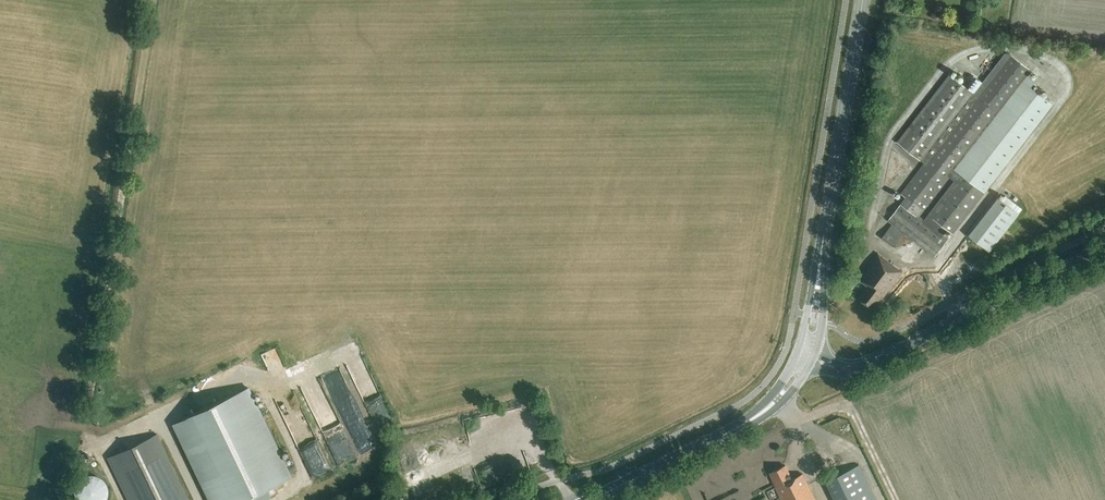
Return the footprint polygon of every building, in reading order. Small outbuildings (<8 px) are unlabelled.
[(905,197),(901,203),(888,220),(892,224),(882,237),(894,247),(904,233),(935,257),(948,239),(943,235),(947,229),(952,234),(985,192),(995,179),(1052,105),(1030,88),(1035,82),(1027,76),(1031,71),(1009,54),(1004,54),(974,93),(950,74),(897,143),(924,164),(901,194),(905,197)] [(1019,213),(998,197),(969,235),(990,251),(1019,213)] [(866,286),(858,298),(872,309),(879,300),(880,301),(902,272),(877,253),(858,280),(866,286)] [(265,354),(271,365),(284,358),(279,347),(265,354)] [(382,389),(367,363),(354,370),(350,363),(342,368),(348,378),(353,375),(360,387),(359,388),(365,398),(382,389)] [(208,499),(243,499),(292,477),(250,387),(172,424),(208,499)] [(157,434),(107,457),(128,499),(188,499),(157,434)] [(802,474),(792,479),(785,465),(770,472),(777,486),(775,488),(781,499),(815,499),(802,474)] [(831,478),(842,499),(876,499),(859,465),(831,478)] [(96,475),(91,474),(85,475),(81,478),(77,482),(74,486),(74,492),(74,497),(76,499),(105,499),(107,497),(108,492),(107,486),(105,482),(101,478),(96,475)] [(831,478),(825,481),(834,499),(842,499),(831,478)]
